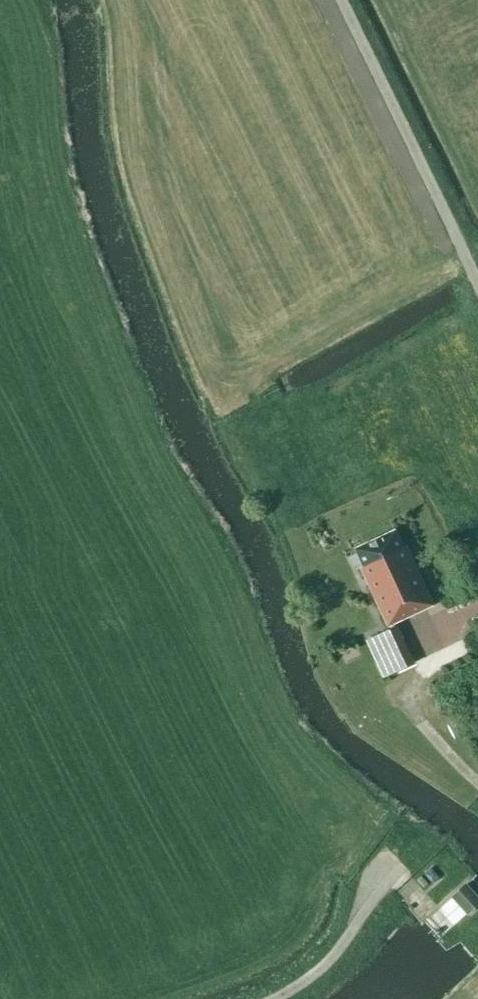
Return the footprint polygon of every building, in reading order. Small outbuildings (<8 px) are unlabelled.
[(393,528),(354,547),(362,565),(360,567),(387,624),(432,603),(409,555),(406,556),(393,528)] [(395,626),(374,636),(391,673),(413,663),(395,626)] [(441,668),(430,674),(430,673),(412,682),(434,725),(452,716),(438,688),(448,682),(441,668)] [(440,877),(431,868),(425,874),(433,883),(440,877)] [(477,904),(477,898),(465,884),(452,896),(468,913),(477,904)]
